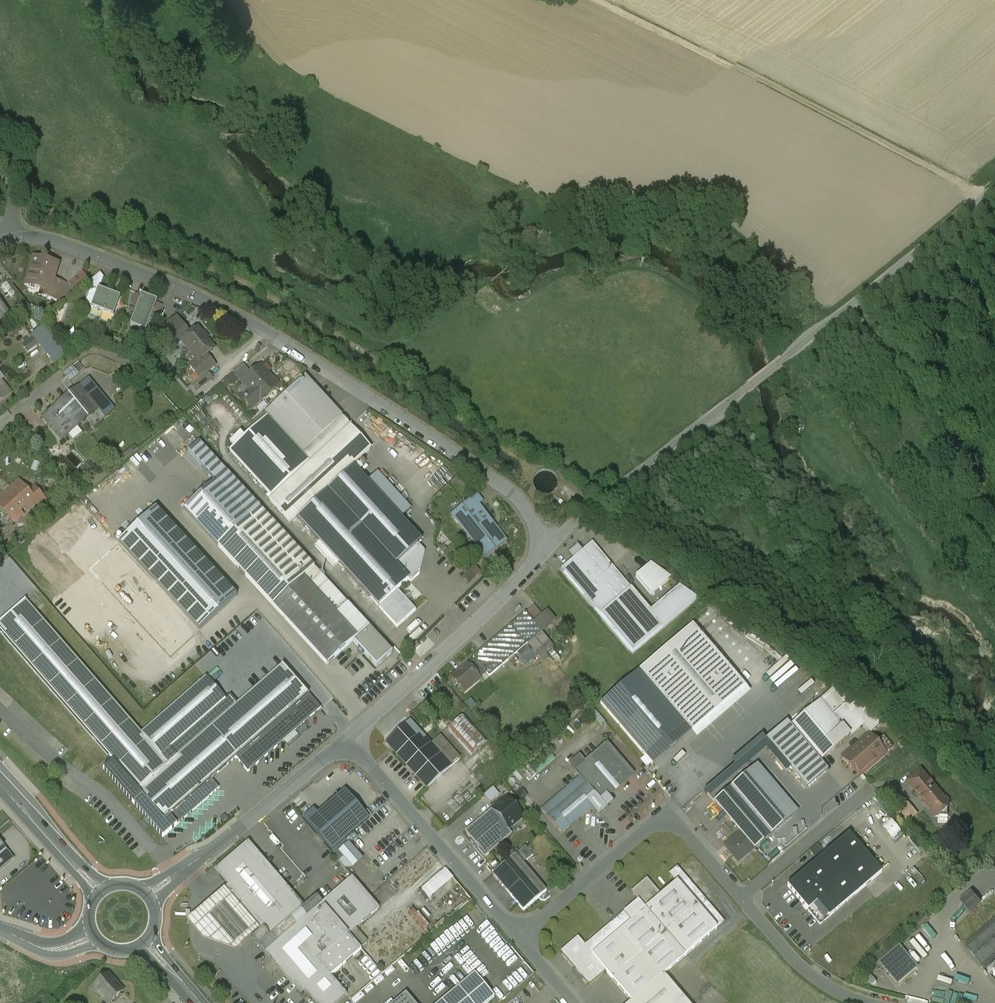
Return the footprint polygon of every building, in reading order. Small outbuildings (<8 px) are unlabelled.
[(57,266),(35,259),(27,284),(49,291),(50,291),(53,281),(57,266)] [(67,286),(53,281),(50,291),(49,291),(47,298),(62,302),(67,286)] [(91,306),(96,291),(90,289),(85,304),(91,306)] [(119,297),(97,289),(96,291),(91,306),(90,307),(112,315),(119,297)] [(156,302),(140,296),(129,325),(145,331),(156,302)] [(10,314),(0,302),(0,322),(10,314)] [(198,330),(190,336),(180,323),(167,333),(178,346),(183,342),(198,360),(198,361),(206,355),(213,349),(198,330)] [(31,351),(42,343),(59,365),(71,356),(48,325),(25,342),(31,351)] [(198,360),(190,367),(183,373),(193,384),(199,379),(200,379),(207,373),(215,367),(206,355),(198,361),(198,360)] [(243,366),(233,374),(243,384),(243,383),(252,375),(243,366)] [(252,375),(243,383),(243,384),(250,391),(242,398),(252,409),(278,386),(261,367),(252,375)] [(72,368),(64,375),(70,382),(79,375),(72,368)] [(207,373),(200,379),(199,379),(193,384),(191,385),(196,391),(211,378),(207,373)] [(305,377),(265,413),(268,417),(274,423),(314,386),(305,377)] [(108,403),(94,386),(88,380),(79,387),(98,411),(99,411),(105,419),(115,411),(108,403)] [(9,397),(9,392),(5,386),(0,386),(0,404),(9,397)] [(314,386),(274,423),(303,454),(342,417),(314,386)] [(98,411),(79,387),(59,404),(77,427),(78,428),(98,411)] [(59,405),(44,418),(62,440),(77,427),(59,405)] [(274,423),(268,417),(230,452),(273,499),(270,501),(290,524),(297,518),(298,518),(327,491),(373,448),(351,425),(310,463),(302,455),(303,454),(274,423)] [(199,439),(189,449),(216,479),(227,469),(199,439)] [(422,542),(353,468),(350,471),(327,491),(396,566),(418,545),(422,542)] [(314,568),(227,469),(216,479),(184,508),(272,606),(314,568)] [(0,499),(0,507),(14,522),(22,515),(19,511),(29,502),(34,498),(30,494),(19,482),(0,499)] [(48,502),(36,489),(30,494),(34,498),(29,502),(38,511),(48,502)] [(396,566),(327,491),(298,518),(379,608),(398,591),(409,581),(409,580),(396,566)] [(477,496),(464,506),(469,513),(478,506),(482,502),(477,496)] [(478,506),(469,513),(464,506),(452,516),(485,559),(503,545),(492,532),(494,531),(490,525),(492,523),(478,506)] [(237,598),(157,510),(120,544),(201,631),(237,598)] [(651,612),(592,543),(581,552),(579,552),(575,555),(574,558),(562,569),(633,653),(696,599),(679,587),(651,612)] [(418,545),(396,566),(409,580),(409,581),(411,582),(420,574),(425,552),(418,545)] [(453,546),(444,554),(450,560),(458,552),(453,546)] [(335,567),(321,552),(317,556),(330,571),(335,567)] [(652,595),(674,579),(660,559),(638,575),(652,595)] [(474,567),(463,579),(469,584),(480,573),(474,567)] [(369,627),(314,568),(272,606),(327,666),(369,627)] [(379,608),(397,627),(416,610),(398,591),(379,608)] [(206,676),(141,731),(83,664),(74,654),(26,599),(0,622),(0,632),(97,744),(89,752),(146,818),(143,820),(148,826),(151,824),(163,837),(219,789),(211,779),(236,758),(248,772),(321,709),(308,694),(309,693),(308,692),(307,693),(282,664),(237,703),(230,695),(226,699),(206,676)] [(525,613),(473,658),(485,672),(489,677),(542,632),(525,613)] [(691,733),(692,733),(745,687),(693,626),(601,704),(653,766),(691,733)] [(79,650),(74,654),(83,664),(87,659),(79,650)] [(468,665),(452,679),(464,693),(480,679),(479,678),(485,672),(475,660),(468,665)] [(855,712),(835,689),(830,693),(860,728),(867,722),(858,710),(855,712)] [(860,728),(830,693),(790,727),(786,723),(766,740),(807,789),(828,771),(820,762),(860,728)] [(468,714),(450,728),(472,756),(490,743),(468,714)] [(451,768),(410,722),(387,743),(428,789),(451,768)] [(886,755),(869,735),(842,758),(852,770),(858,765),(864,773),(876,764),(876,763),(886,755)] [(605,745),(585,762),(580,755),(569,765),(580,778),(580,777),(601,801),(631,775),(606,746),(606,745),(605,745)] [(940,793),(921,771),(908,783),(926,804),(940,793)] [(580,778),(541,811),(562,835),(601,801),(580,777),(580,778)] [(738,863),(739,863),(771,835),(731,788),(715,802),(741,832),(725,846),(725,847),(738,863)] [(306,825),(330,851),(367,819),(343,792),(306,825)] [(941,795),(940,793),(926,804),(928,806),(929,806),(932,809),(931,815),(933,817),(939,818),(941,816),(948,816),(949,802),(946,799),(944,799),(941,795)] [(523,818),(507,799),(492,812),(508,830),(523,818)] [(914,802),(902,812),(911,823),(923,813),(914,802)] [(491,811),(465,833),(479,849),(478,851),(485,858),(512,835),(508,830),(492,812),(491,811)] [(849,834),(788,886),(804,906),(803,907),(802,908),(805,912),(807,912),(808,911),(820,925),(882,873),(849,834)] [(259,930),(260,931),(262,929),(269,937),(304,907),(248,842),(214,871),(227,886),(224,889),(259,930)] [(353,869),(363,860),(349,844),(339,853),(353,869)] [(14,862),(0,845),(0,873),(14,862)] [(547,891),(516,855),(493,874),(524,911),(547,891)] [(425,888),(434,898),(458,876),(449,866),(425,888)] [(585,946),(606,971),(632,1002),(664,975),(725,923),(677,867),(669,874),(676,883),(661,896),(647,879),(631,892),(645,910),(631,921),(624,913),(585,946)] [(352,879),(322,905),(348,935),(378,909),(352,879)] [(259,930),(224,889),(187,921),(203,940),(234,951),(259,930)] [(972,894),(961,904),(970,914),(981,905),(972,894)] [(265,954),(301,996),(306,991),(316,1002),(336,1002),(345,995),(329,976),(361,949),(348,935),(322,905),(265,954)] [(966,947),(985,970),(994,961),(994,922),(966,947)] [(606,971),(585,946),(578,937),(561,952),(589,985),(606,971)] [(917,968),(900,948),(882,964),(898,983),(917,968)] [(108,974),(93,988),(106,1002),(112,1002),(124,992),(108,974)] [(440,1002),(488,1002),(495,998),(475,974),(440,1002)] [(632,1002),(630,1002),(688,1002),(664,975),(632,1002)] [(406,994),(395,1002),(414,1002),(406,994)]
